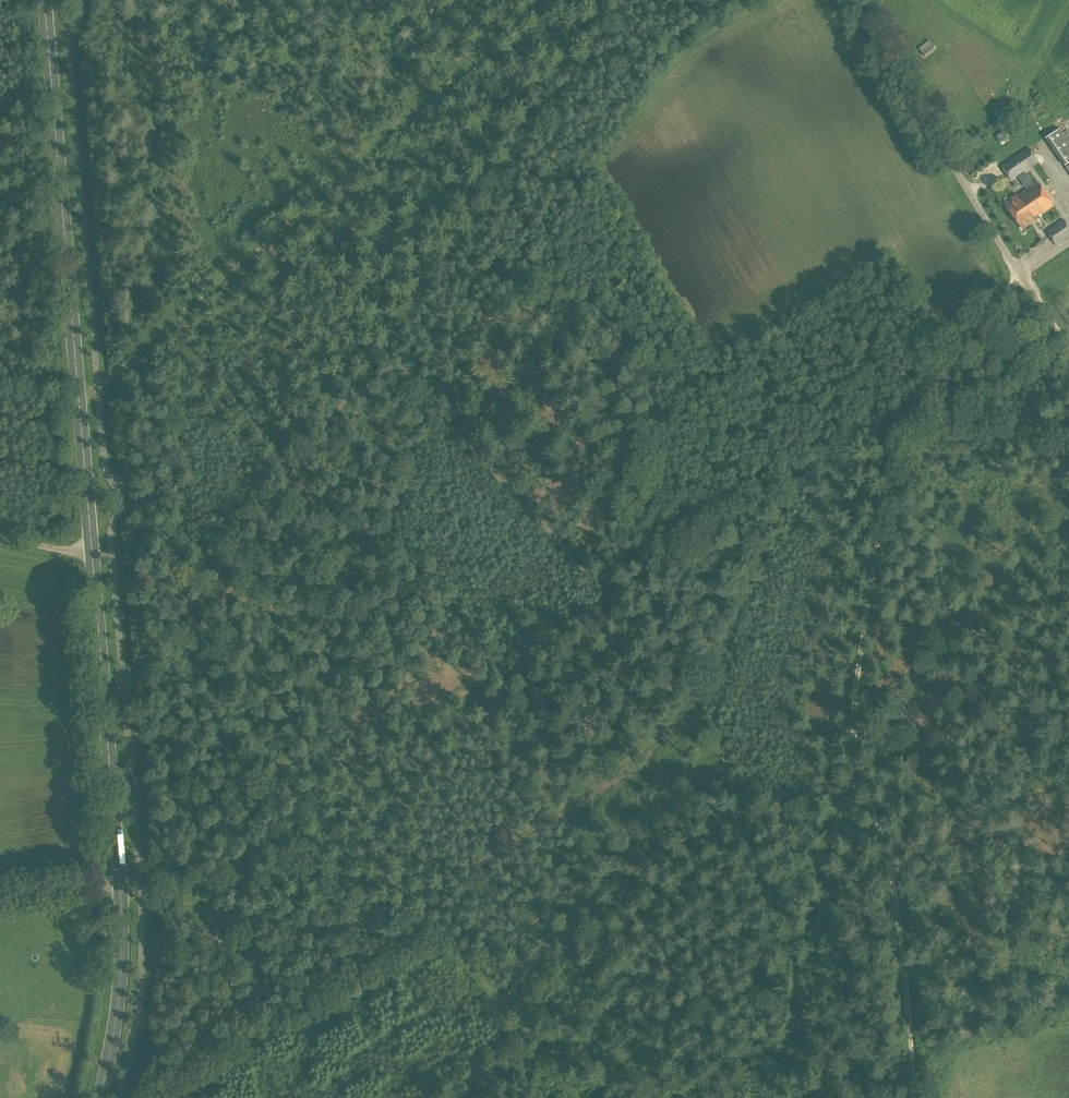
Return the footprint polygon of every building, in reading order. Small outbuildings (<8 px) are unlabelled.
[(926,58),(936,49),(929,40),(919,48),(926,58)] [(1068,162),(1068,142),(1060,128),(1046,138),(1065,165),(1068,162)] [(1000,135),(1005,144),(1011,140),(1006,131),(1000,135)] [(1011,180),(1038,161),(1029,148),(1002,166),(1011,180)] [(1054,205),(1038,182),(1018,196),(1017,194),(1005,203),(1023,228),(1040,217),(1039,215),(1054,205)] [(1068,236),(1068,227),(1064,219),(1047,231),(1056,245),(1068,236)]
